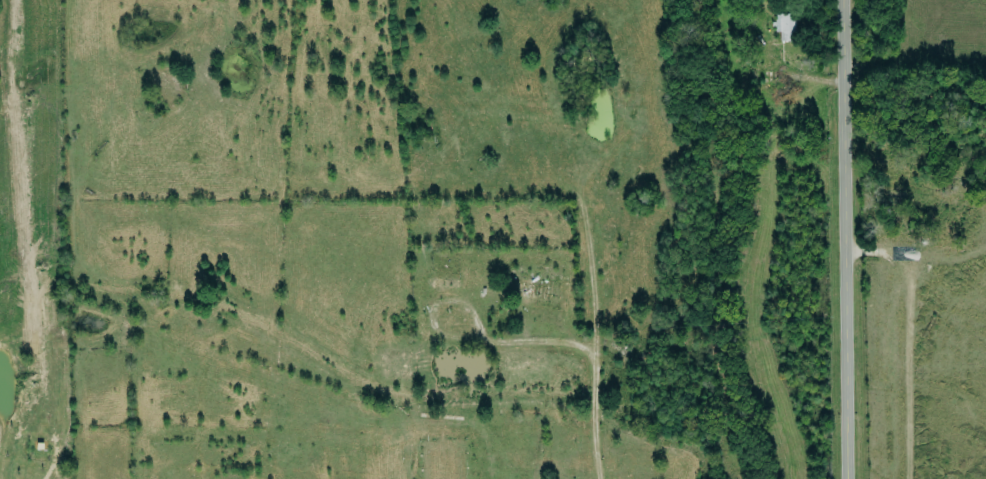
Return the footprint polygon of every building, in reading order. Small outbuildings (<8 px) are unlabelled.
[(780,41),(795,41),(795,14),(773,14),(773,32),(779,32),(780,41)] [(687,440),(673,440),(673,451),(687,451),(687,440)]
